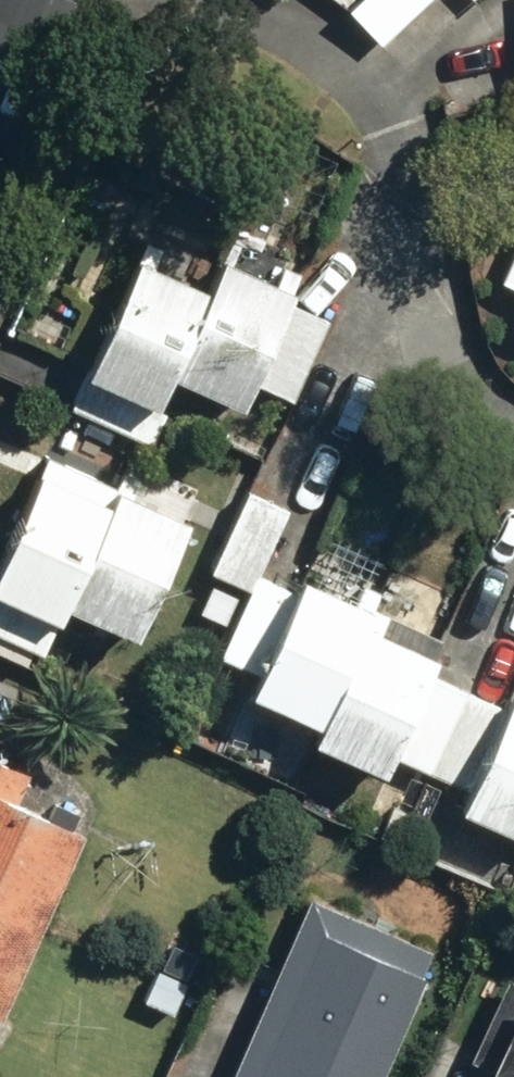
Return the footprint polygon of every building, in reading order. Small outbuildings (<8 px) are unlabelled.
[(343,9),(379,46),(427,0),(352,0),(343,9)] [(144,241),(69,410),(145,444),(174,380),(237,408),(250,380),(291,398),(326,318),(289,301),(293,292),(218,259),(212,272),(144,241)] [(498,281),(513,289),(513,247),(498,281)] [(0,553),(0,637),(41,655),(63,607),(133,639),(153,594),(159,596),(166,581),(161,579),(180,536),(186,538),(189,532),(184,529),(188,519),(191,521),(196,511),(180,504),(176,514),(141,498),(148,482),(122,470),(107,503),(56,480),(64,462),(45,453),(20,509),(17,507),(11,520),(14,521),(0,553)] [(219,574),(201,614),(232,629),(218,659),(256,677),(249,694),(319,726),(310,744),(381,777),(392,753),(467,788),(458,806),(513,832),(513,688),(504,707),(429,672),(435,660),(371,630),(378,615),(298,577),(292,590),(255,573),(286,505),(248,488),(210,570),(219,574)] [(0,759),(0,1019),(1,1020),(82,830),(71,826),(77,810),(52,799),(45,815),(18,804),(32,772),(0,759)] [(310,895),(228,1076),(381,1076),(427,976),(419,973),(430,949),(310,895)] [(505,975),(466,1062),(496,1075),(495,1076),(513,1076),(513,979),(505,975)]
